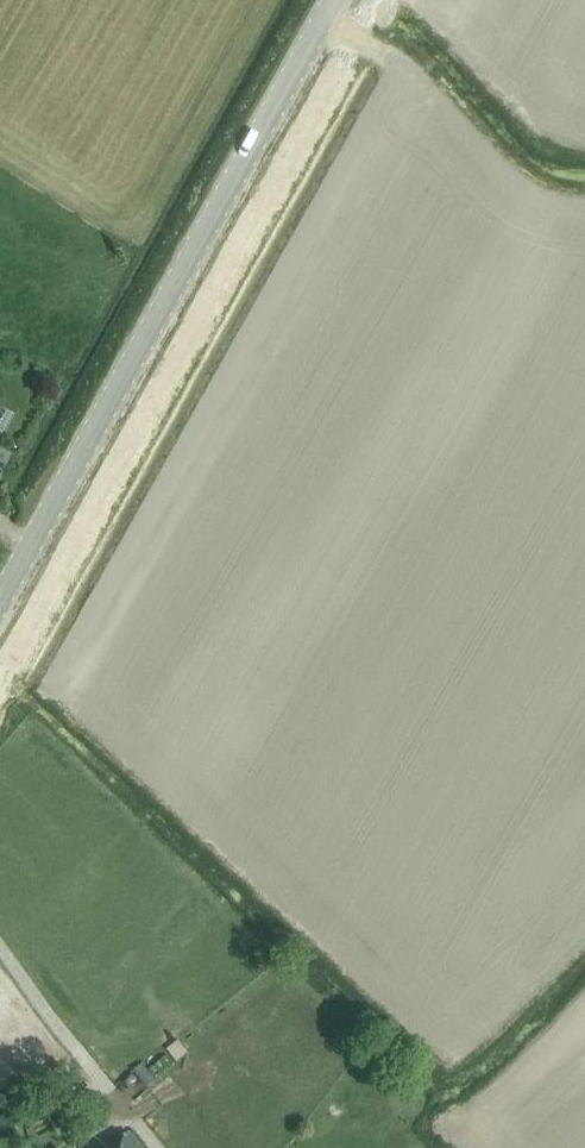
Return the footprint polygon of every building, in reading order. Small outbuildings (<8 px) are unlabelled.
[(0,487),(14,457),(0,450),(0,487)] [(186,1053),(178,1041),(167,1049),(174,1060),(186,1053)] [(83,1087),(62,1064),(55,1070),(77,1093),(83,1087)] [(128,1133),(111,1147),(108,1142),(101,1147),(141,1147),(128,1133)]
